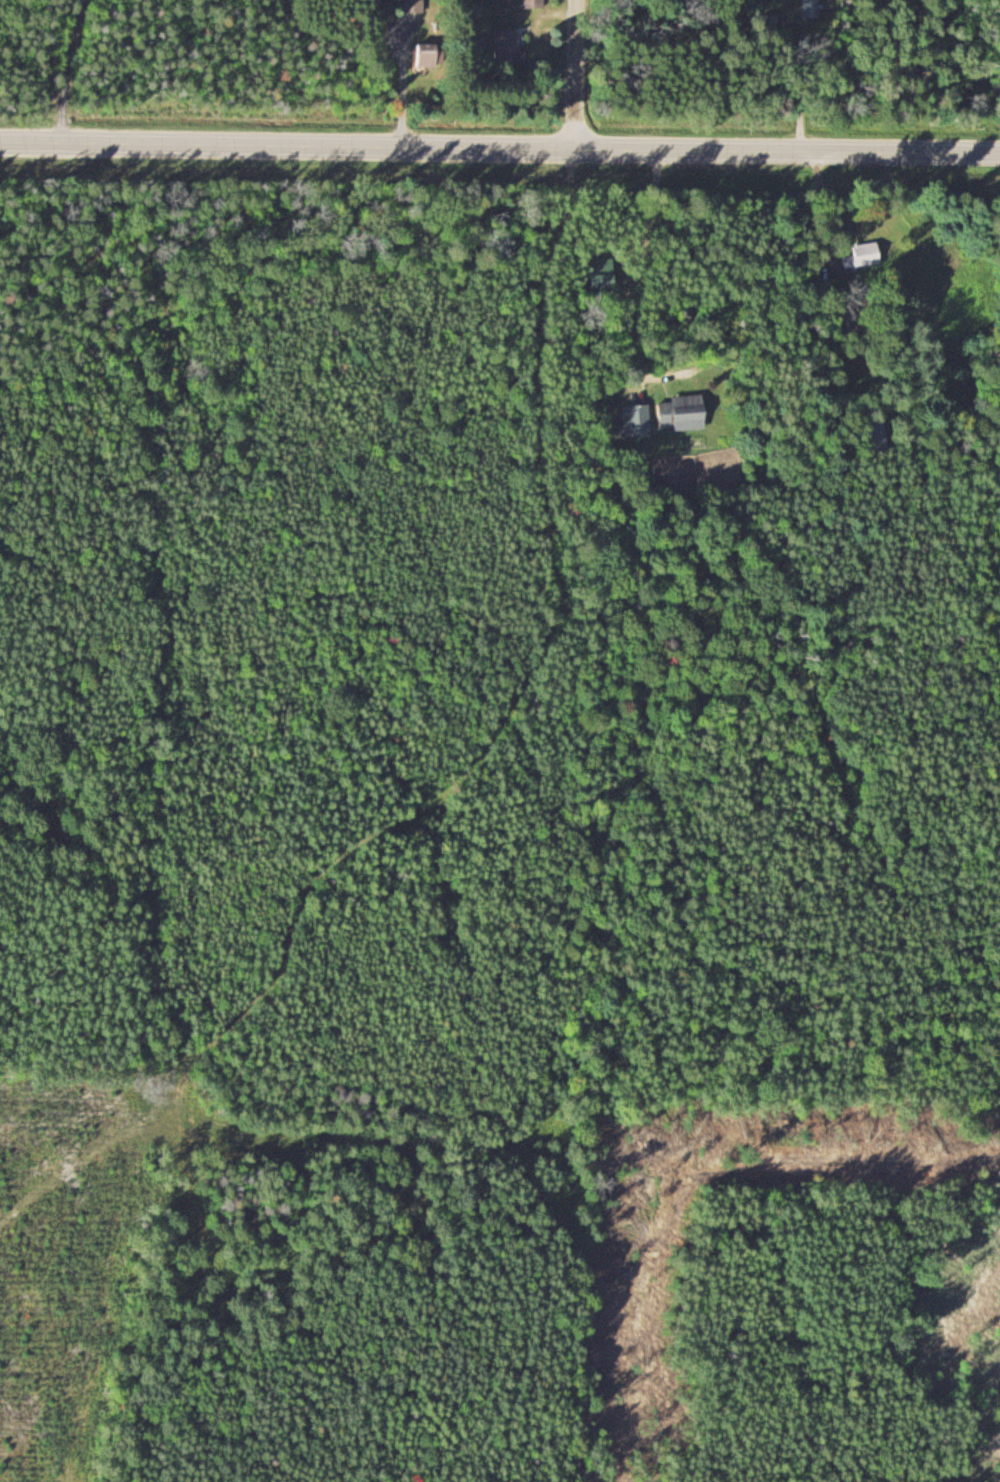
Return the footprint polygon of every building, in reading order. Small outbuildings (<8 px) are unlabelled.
[(426,14),(426,0),(406,0),(406,14),(426,14)] [(546,8),(546,0),(523,0),(523,8),(546,8)] [(821,0),(804,0),(804,18),(821,18),(821,0)] [(519,31),(496,31),(496,60),(519,60),(519,31)] [(417,67),(440,67),(440,43),(417,43),(417,67)] [(883,262),(879,241),(857,244),(859,255),(844,257),(846,268),(883,262)] [(677,429),(707,428),(706,395),(674,396),(674,402),(661,402),(662,426),(677,426),(677,429)] [(651,435),(651,404),(623,404),(623,435),(651,435)]
